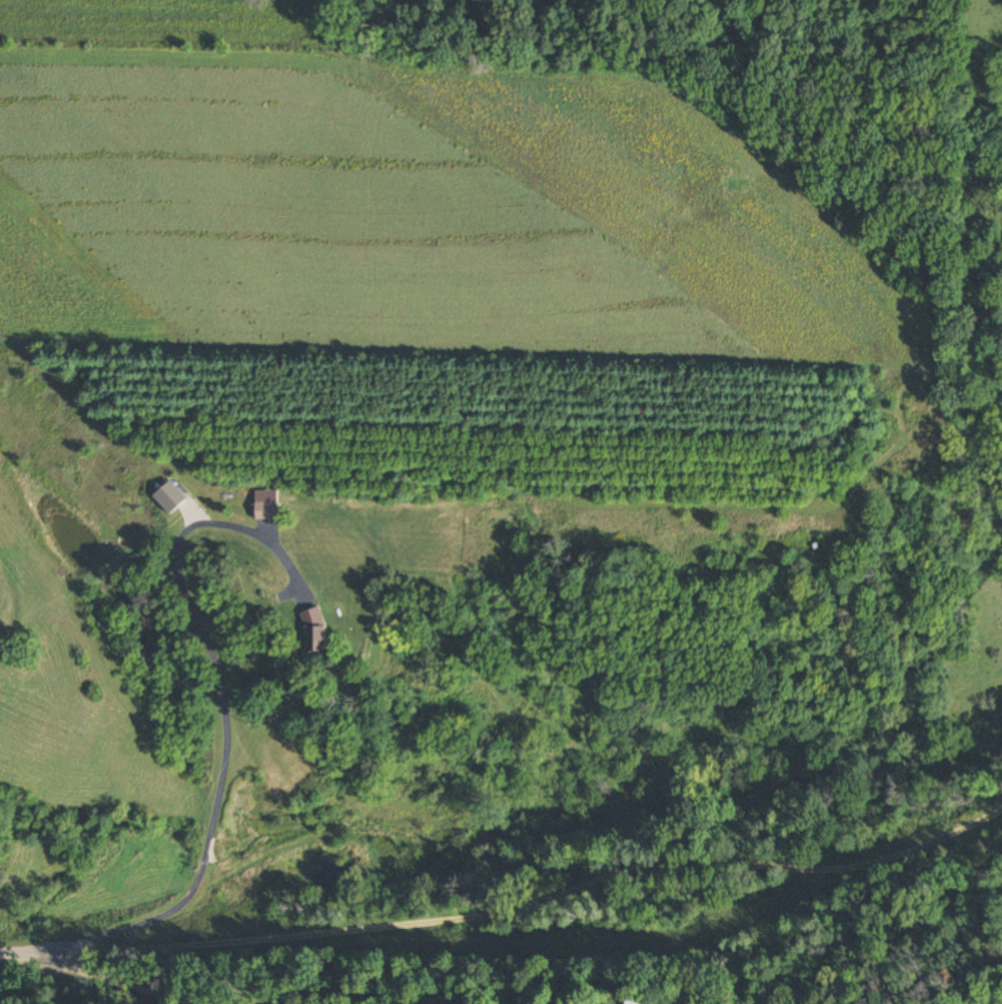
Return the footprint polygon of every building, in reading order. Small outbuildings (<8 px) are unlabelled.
[(153,497),(171,515),(187,499),(169,482),(153,497)] [(278,519),(278,491),(256,491),(256,519),(278,519)] [(325,610),(305,611),(308,654),(328,653),(325,610)]
